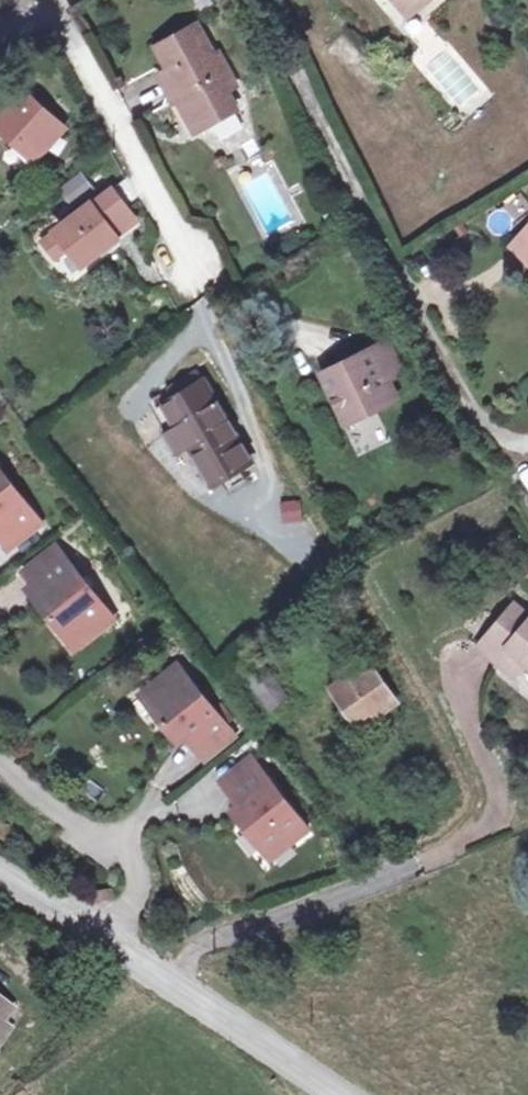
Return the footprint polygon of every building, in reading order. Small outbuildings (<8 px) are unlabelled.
[(388,12),(405,0),(379,0),(388,12)] [(206,69),(191,38),(151,60),(158,73),(151,78),(154,85),(148,89),(163,115),(169,110),(187,145),(227,125),(218,108),(229,102),(212,66),(206,69)] [(0,121),(0,141),(29,168),(57,138),(17,102),(0,121)] [(69,204),(93,187),(81,171),(58,188),(69,204)] [(108,196),(50,239),(74,272),(108,246),(101,236),(123,218),(108,196)] [(516,269),(527,257),(527,241),(521,235),(503,257),(516,269)] [(516,269),(527,280),(527,257),(516,269)] [(370,360),(391,396),(405,387),(387,351),(370,360)] [(399,410),(391,396),(370,360),(324,386),(352,436),(399,410)] [(157,404),(167,426),(160,431),(172,454),(181,450),(205,491),(241,472),(220,435),(196,384),(157,404)] [(8,555),(43,528),(0,475),(0,547),(8,555)] [(300,499),(280,502),(284,522),(304,519),(300,499)] [(46,560),(56,573),(30,594),(28,595),(40,610),(45,605),(56,618),(50,624),(68,647),(88,631),(96,642),(114,627),(55,553),(46,560)] [(477,643),(509,675),(521,663),(527,669),(527,619),(513,604),(477,643)] [(76,657),(96,642),(88,631),(68,647),(76,657)] [(270,667),(247,680),(266,712),(289,699),(270,667)] [(180,669),(161,683),(168,691),(147,706),(168,734),(175,728),(187,743),(197,756),(217,740),(223,751),(235,741),(180,669)] [(388,711),(362,675),(331,697),(358,733),(388,711)] [(168,691),(161,683),(140,698),(147,706),(168,691)] [(180,749),(187,743),(175,728),(168,734),(180,749)] [(205,766),(223,751),(217,740),(197,756),(205,766)] [(253,766),(242,774),(250,784),(232,799),(242,811),(254,825),(245,832),(266,858),(287,842),(292,849),(310,836),(253,766)] [(223,787),(232,799),(250,784),(242,774),(223,787)] [(234,818),(245,832),(254,825),(242,811),(234,818)] [(287,842),(266,858),(272,865),(292,849),(287,842)] [(20,1012),(0,995),(0,1037),(20,1012)]
